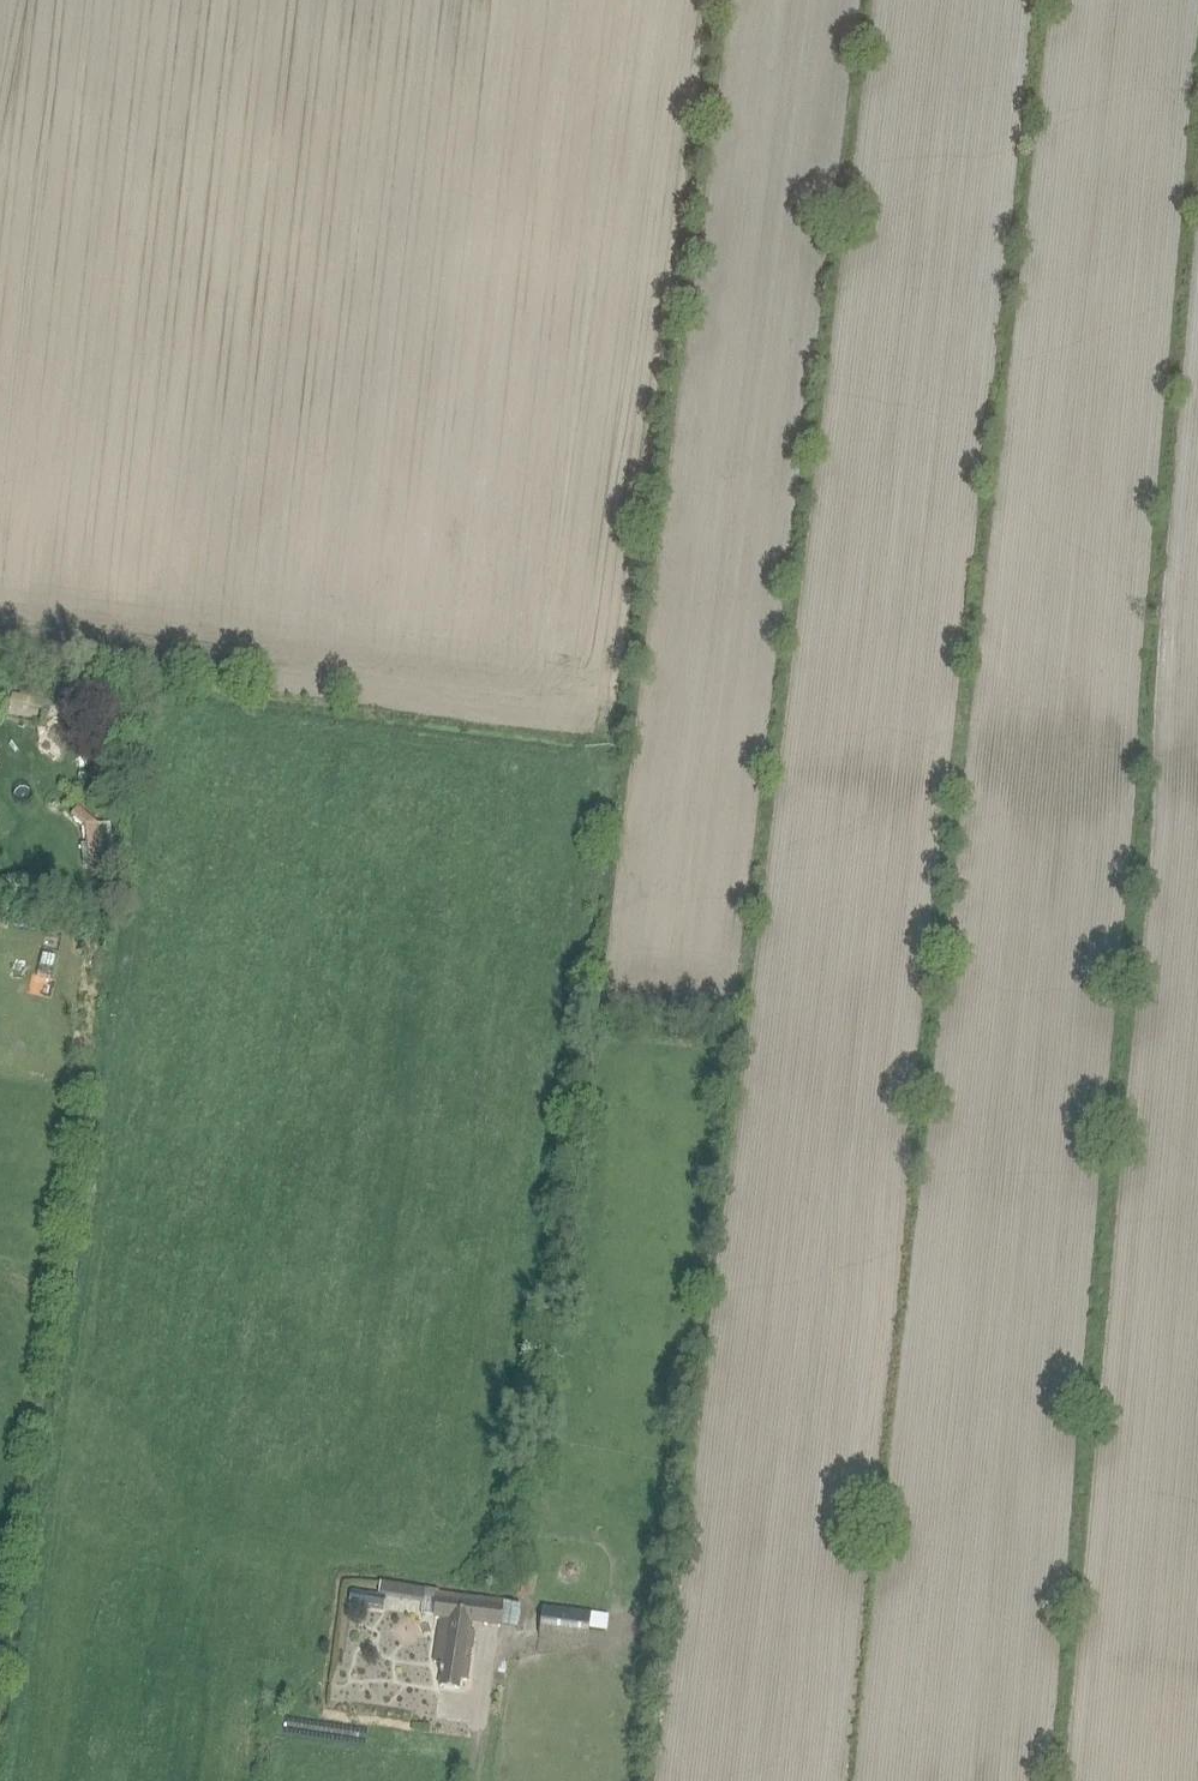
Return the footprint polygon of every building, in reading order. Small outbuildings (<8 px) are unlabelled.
[(424,1589),(379,1582),(377,1594),(350,1590),(348,1602),(383,1608),(385,1598),(422,1603),(424,1589)] [(472,1623),(485,1625),(499,1627),(503,1603),(488,1601),(438,1594),(435,1618),(444,1619),(437,1661),(443,1662),(440,1686),(460,1689),(461,1680),(467,1681),(475,1632),(471,1632),(472,1623)] [(590,1612),(542,1607),(538,1637),(587,1643),(590,1612)]
